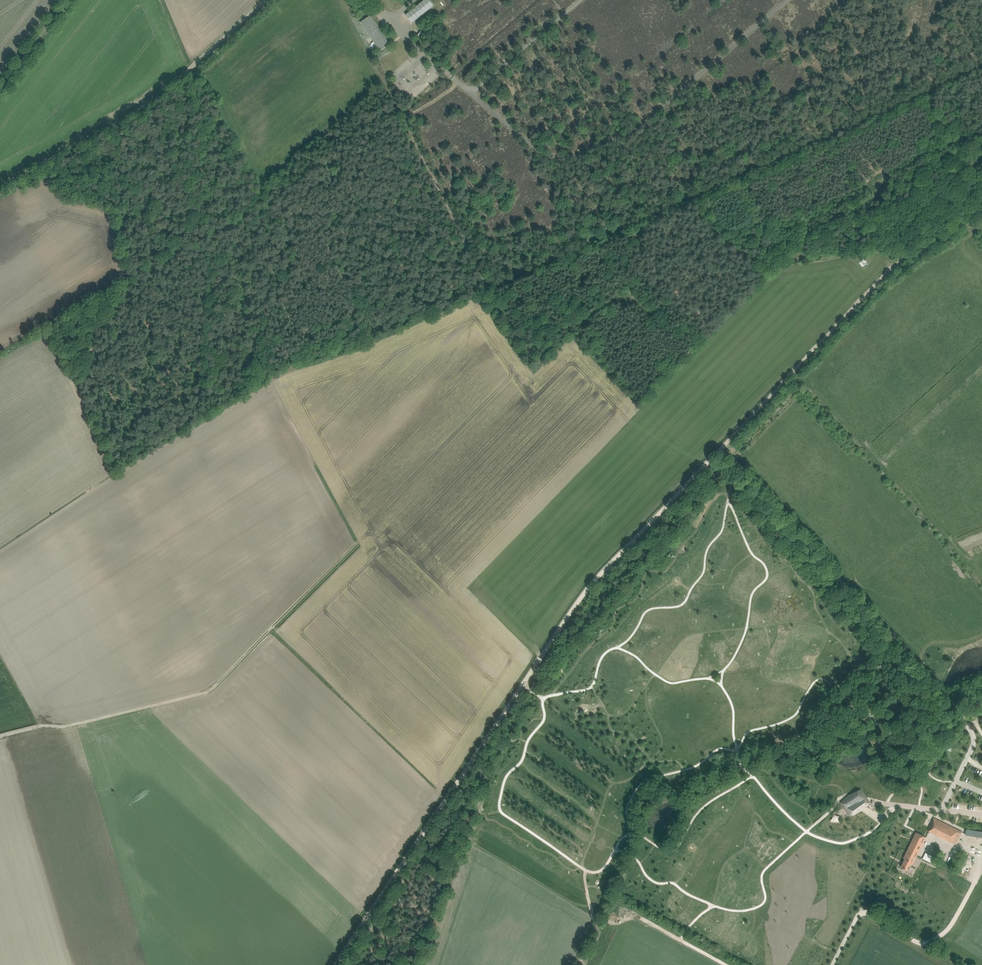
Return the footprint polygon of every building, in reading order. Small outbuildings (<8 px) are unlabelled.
[(406,15),(412,23),(434,5),(429,0),(424,0),(406,15)] [(361,22),(379,48),(388,42),(370,16),(361,22)] [(861,811),(870,803),(866,797),(861,789),(849,795),(840,803),(849,816),(861,811)] [(935,819),(928,831),(950,842),(957,829),(935,819)] [(901,867),(905,869),(908,870),(911,863),(913,864),(926,838),(916,833),(904,858),(905,859),(901,867)]
